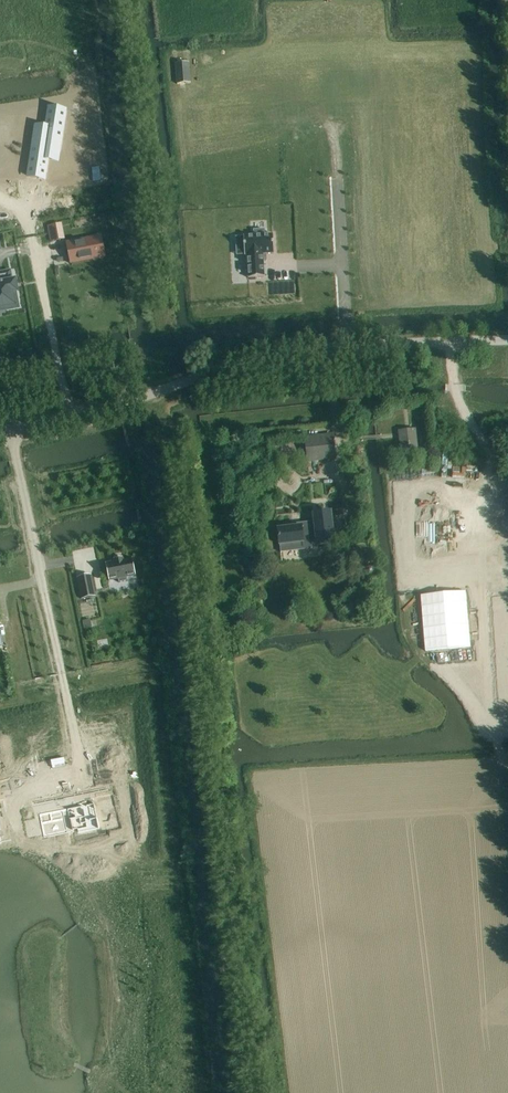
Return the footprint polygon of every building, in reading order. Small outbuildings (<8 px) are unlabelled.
[(189,62),(175,63),(177,83),(177,85),(180,84),(186,84),(191,83),(191,82),(189,62)] [(35,135),(28,176),(44,178),(48,149),(59,151),(65,110),(49,107),(45,136),(35,135)] [(58,224),(47,226),(50,241),(61,239),(58,224)] [(243,236),(236,237),(237,254),(245,254),(245,255),(247,255),(248,277),(264,276),(263,260),(263,254),(266,254),(274,253),(273,234),(264,234),(264,229),(254,230),(254,235),(243,236)] [(102,234),(66,241),(70,264),(106,257),(102,234)] [(0,272),(0,310),(18,306),(15,291),(17,291),(15,278),(13,279),(11,270),(0,272)] [(412,369),(410,370),(411,379),(433,376),(433,368),(419,369),(412,369)] [(398,430),(401,450),(417,448),(415,429),(398,430)] [(309,460),(334,458),(332,434),(306,437),(309,460)] [(316,547),(334,545),(330,512),(313,514),(314,521),(301,523),(301,526),(278,528),(280,552),(312,549),(312,544),(315,543),(316,547)] [(114,561),(105,563),(109,580),(118,578),(118,582),(128,580),(127,577),(136,575),(133,557),(123,559),(123,556),(114,558),(114,561)] [(91,576),(76,579),(81,601),(96,598),(91,576)] [(466,591),(420,594),(425,650),(470,647),(466,591)] [(91,628),(90,621),(82,622),(84,630),(91,628)] [(96,803),(30,816),(34,836),(100,823),(96,803)]
